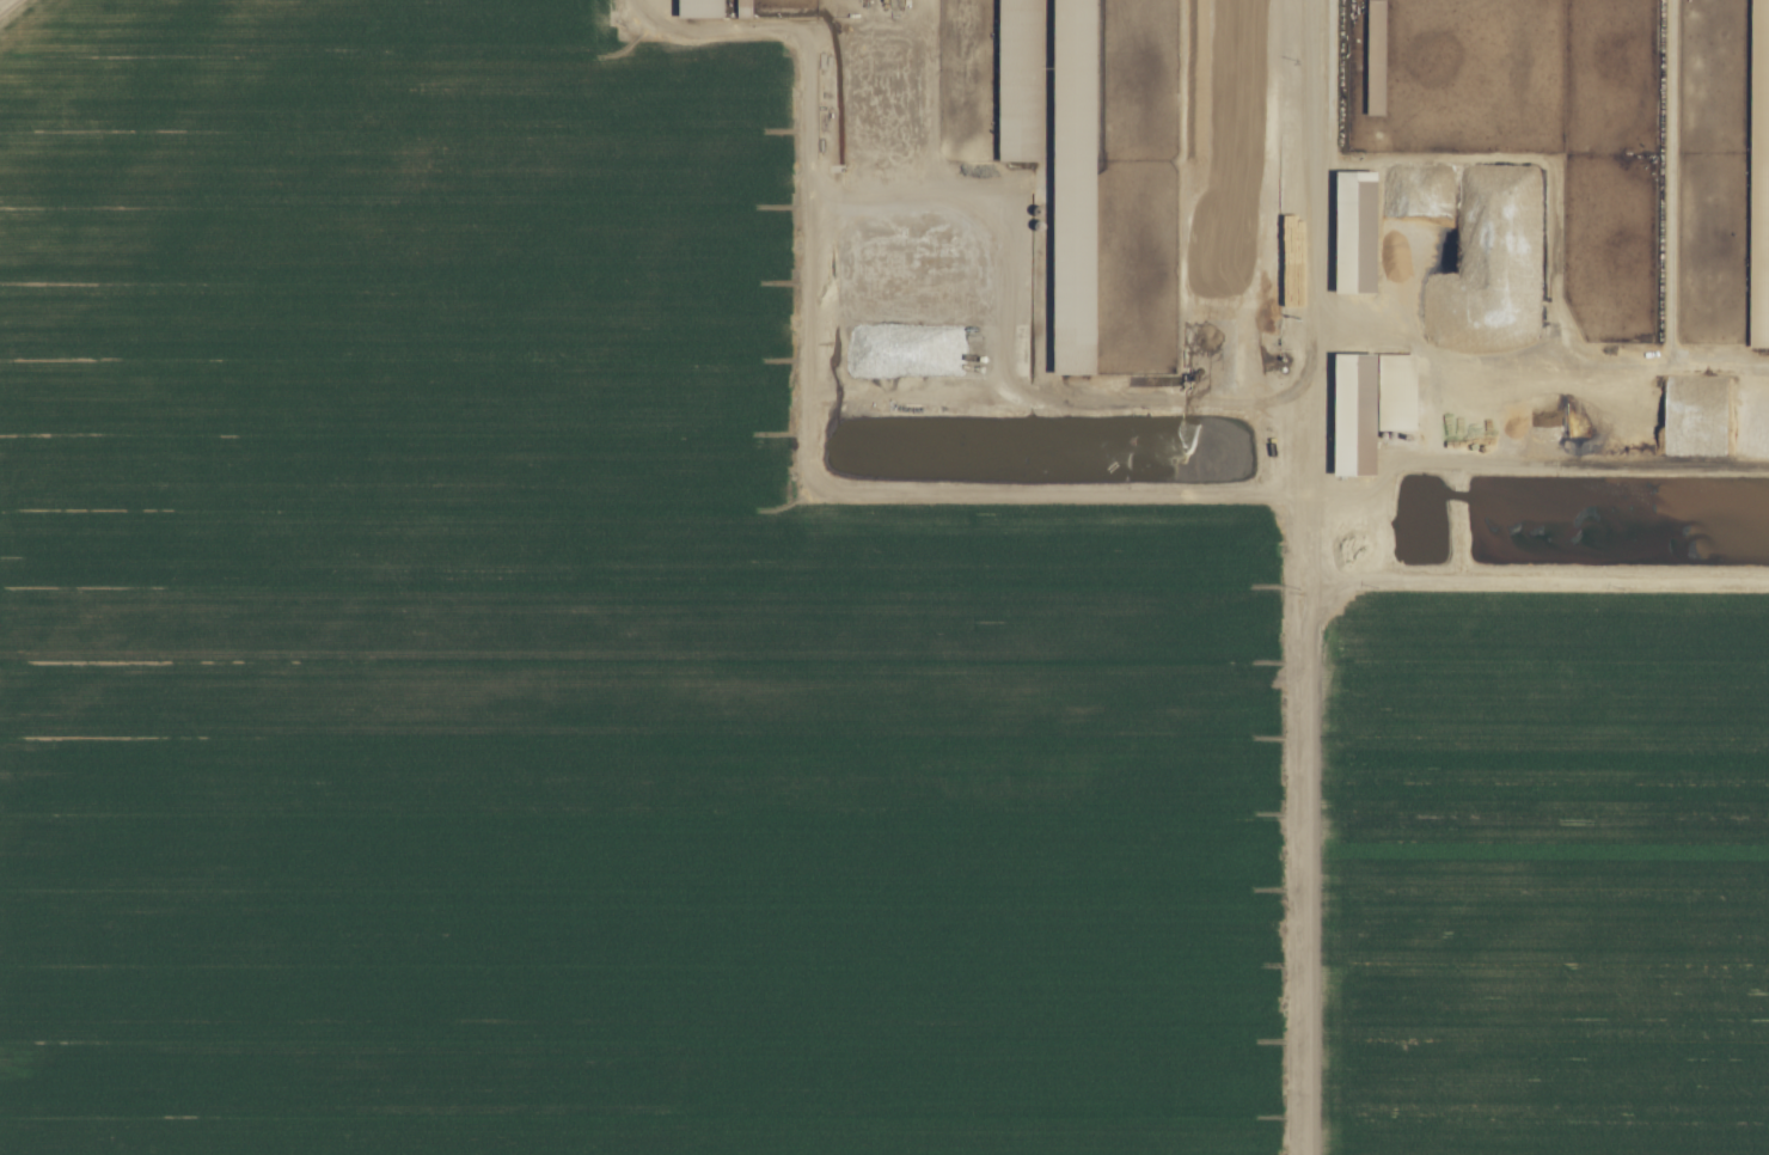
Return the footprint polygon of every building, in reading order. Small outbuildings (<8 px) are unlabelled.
[(1335,170),(1334,293),(1375,293),(1376,171),(1335,170)] [(1768,347),(1768,219),(1760,219),(1760,223),(1749,222),(1748,347),(1768,347)] [(1332,475),(1375,476),(1376,430),(1415,431),(1416,354),(1333,353),(1332,475)]
